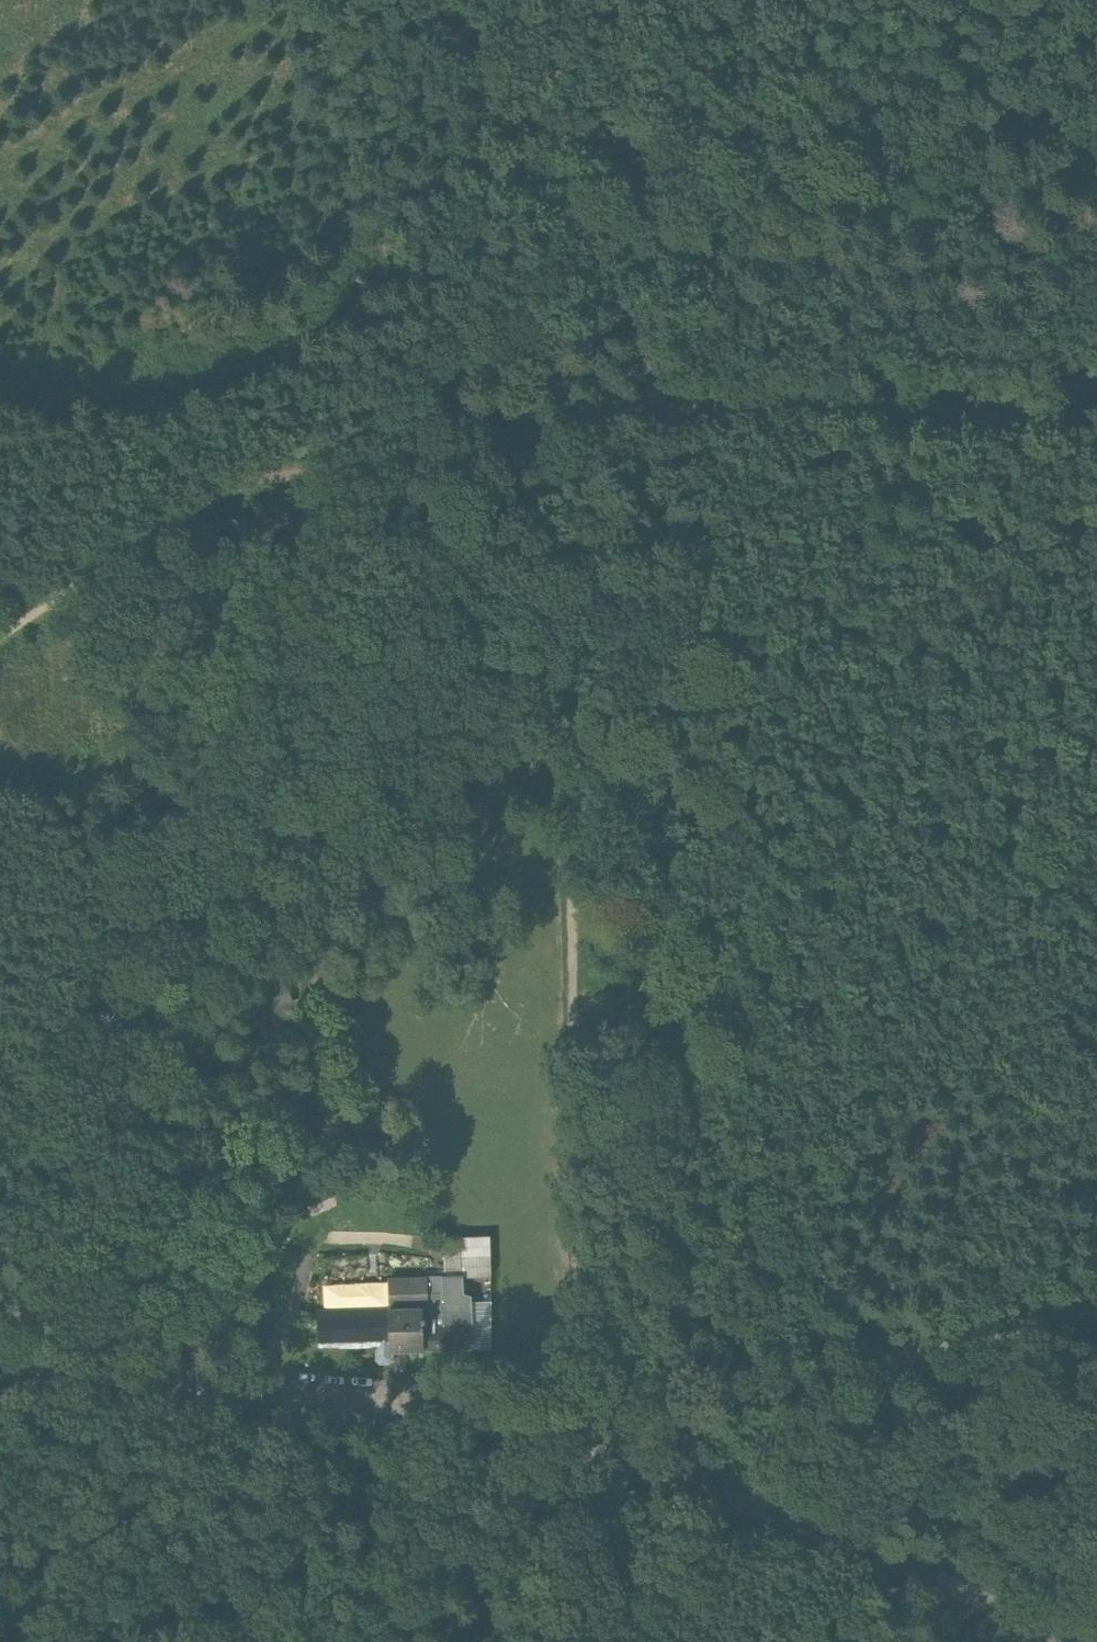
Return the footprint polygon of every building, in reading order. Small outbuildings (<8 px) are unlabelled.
[(461,1240),(462,1253),(491,1251),(490,1238),(461,1240)] [(492,1278),(491,1251),(462,1253),(463,1278),(464,1278),(464,1279),(492,1278)] [(390,1311),(320,1313),(321,1348),(377,1346),(378,1362),(381,1364),(389,1364),(392,1361),(392,1352),(475,1350),(473,1303),(465,1304),(464,1279),(464,1278),(463,1278),(443,1279),(444,1295),(428,1295),(428,1279),(389,1280),(390,1311)]
